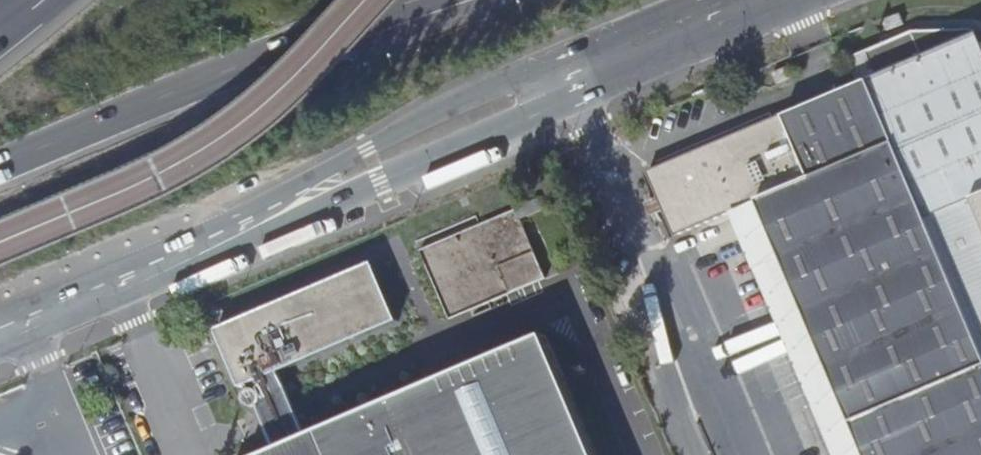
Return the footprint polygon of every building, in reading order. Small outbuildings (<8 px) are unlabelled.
[(869,82),(928,222),(980,199),(980,55),(973,39),(869,82)] [(928,222),(869,82),(858,56),(847,60),(858,86),(646,174),(673,238),(723,216),(827,454),(980,454),(980,346),(928,222)] [(928,222),(980,346),(980,199),(928,222)] [(417,253),(445,319),(542,279),(515,212),(417,253)] [(542,339),(306,437),(278,372),(395,323),(371,266),(208,332),(234,391),(240,388),(242,392),(239,396),(236,401),(237,406),(241,411),(246,411),(250,410),(253,417),(249,419),(256,434),(260,433),(269,453),(265,454),(591,454),(542,339)]
